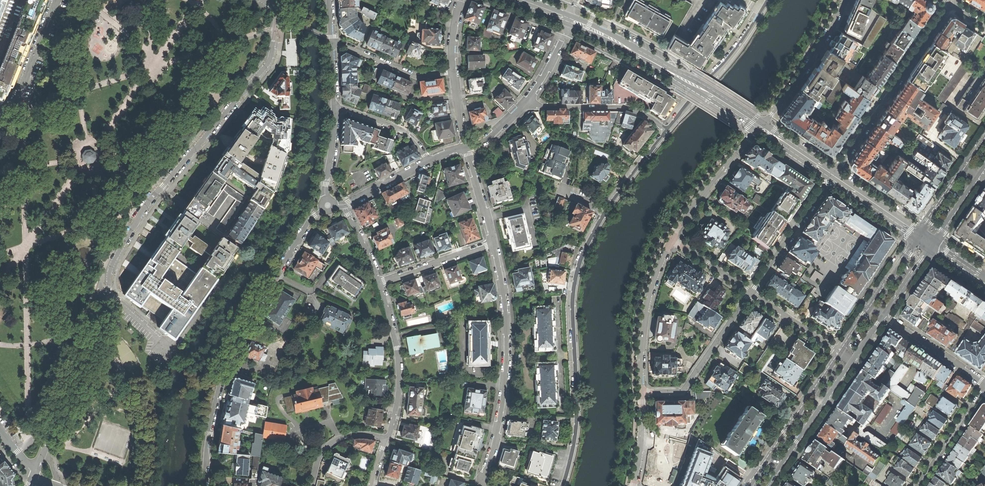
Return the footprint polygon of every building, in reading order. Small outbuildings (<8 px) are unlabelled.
[(0,101),(2,95),(6,97),(10,86),(18,65),(27,43),(35,24),(36,20),(38,20),(46,0),(0,0),(0,101)] [(338,9),(353,8),(357,8),(357,0),(338,0),(338,9)] [(654,10),(647,6),(637,0),(633,0),(624,15),(631,19),(637,23),(638,21),(646,25),(654,10)] [(673,35),(674,35),(691,4),(685,0),(682,0),(638,0),(682,7),(667,31),(673,35)] [(844,29),(858,35),(862,25),(861,24),(869,6),(856,0),(848,18),(846,21),(848,22),(844,29)] [(907,5),(907,6),(910,8),(911,8),(916,11),(915,13),(913,12),(909,18),(920,25),(926,17),(927,18),(929,17),(931,14),(931,12),(930,11),(933,6),(933,3),(928,0),(911,0),(907,5)] [(967,1),(968,0),(973,3),(977,6),(978,5),(982,7),(980,9),(984,12),(984,0),(965,0),(967,1)] [(727,3),(726,5),(720,2),(713,13),(727,23),(731,26),(735,20),(737,21),(740,17),(746,9),(740,5),(738,7),(734,4),(733,6),(727,3)] [(468,11),(465,19),(470,22),(478,25),(484,8),(477,5),(471,3),(468,11)] [(339,29),(341,32),(356,21),(354,18),(353,8),(338,9),(339,19),(339,26),(341,28),(339,29)] [(363,8),(362,11),(362,13),(367,15),(366,16),(373,20),(376,14),(363,8)] [(654,10),(646,25),(650,27),(649,30),(654,33),(662,37),(672,20),(659,12),(658,13),(654,10)] [(486,30),(491,32),(492,32),(492,31),(500,34),(507,16),(500,14),(494,11),(487,29),(486,30)] [(727,23),(713,13),(690,44),(705,54),(709,49),(713,44),(714,45),(722,34),(720,32),(724,28),(727,23)] [(880,15),(863,45),(868,48),(885,19),(880,15)] [(950,17),(940,32),(949,38),(952,32),(957,35),(963,25),(964,23),(959,20),(954,16),(950,17)] [(917,29),(920,25),(909,18),(908,17),(900,28),(912,37),(915,33),(917,34),(918,32),(919,31),(917,29)] [(521,22),(515,19),(512,26),(511,26),(510,30),(511,30),(509,35),(521,39),(527,24),(521,22)] [(351,38),(359,41),(365,28),(363,27),(364,25),(361,24),(360,25),(358,25),(356,21),(341,32),(343,34),(344,33),(345,35),(351,38)] [(973,31),(963,25),(957,35),(952,42),(972,55),(977,48),(983,38),(973,31)] [(382,27),(379,34),(385,36),(388,30),(382,27)] [(440,34),(441,30),(432,29),(427,28),(427,31),(422,30),(422,33),(417,33),(417,39),(421,39),(421,42),(426,43),(426,45),(439,46),(440,41),(440,40),(441,40),(441,39),(442,38),(442,37),(442,36),(441,36),(440,35),(440,34)] [(481,36),(488,39),(491,32),(486,30),(487,29),(485,28),(481,36)] [(910,40),(912,37),(900,28),(896,34),(896,35),(892,41),(904,49),(907,43),(909,45),(911,43),(912,42),(910,40)] [(374,31),(374,33),(372,32),(367,45),(373,48),(379,50),(385,38),(376,34),(377,32),(374,31)] [(538,35),(533,47),(535,47),(539,49),(546,52),(552,36),(546,34),(541,32),(540,35),(538,35)] [(830,50),(841,57),(848,46),(853,49),(859,52),(863,45),(841,32),(839,37),(836,41),(835,41),(834,43),(831,47),(830,50)] [(936,37),(933,42),(943,49),(944,48),(943,46),(949,38),(940,32),(936,37)] [(705,54),(690,44),(674,35),(673,35),(666,48),(684,59),(700,68),(707,55),(705,54)] [(983,38),(977,48),(979,49),(982,44),(984,46),(984,36),(984,35),(983,38)] [(830,46),(831,47),(834,43),(835,41),(836,41),(839,37),(837,36),(836,36),(835,36),(833,40),(832,39),(829,44),(829,45),(830,46)] [(395,57),(400,45),(399,44),(399,42),(397,41),(396,43),(385,38),(379,50),(387,54),(395,57)] [(465,44),(465,49),(467,49),(466,50),(479,51),(479,38),(467,38),(467,39),(466,39),(465,44)] [(405,39),(401,48),(405,50),(407,46),(409,42),(409,41),(405,39)] [(901,53),(904,49),(892,41),(891,40),(890,43),(887,41),(885,44),(886,46),(885,48),(886,49),(883,53),(884,54),(895,61),(899,56),(901,57),(902,55),(903,54),(901,53)] [(418,58),(419,56),(423,58),(430,51),(423,48),(409,42),(407,46),(409,47),(406,54),(408,55),(407,56),(411,57),(411,56),(412,57),(413,56),(415,57),(418,58)] [(928,49),(920,61),(934,71),(938,66),(939,67),(941,64),(940,63),(947,52),(943,49),(933,42),(928,49)] [(590,64),(595,53),(584,47),(576,43),(573,49),(570,55),(590,64)] [(848,46),(841,57),(843,58),(847,60),(853,49),(848,46)] [(824,58),(820,65),(833,74),(837,68),(843,58),(841,57),(830,50),(824,58)] [(523,53),(517,64),(530,72),(533,66),(536,61),(532,58),(528,55),(527,56),(523,53)] [(341,58),(341,72),(355,71),(355,66),(355,65),(358,60),(351,57),(344,54),(341,56),(341,58)] [(892,66),(895,61),(884,54),(883,56),(880,54),(878,58),(880,59),(867,78),(878,86),(881,82),(882,82),(884,83),(885,81),(886,80),(884,79),(884,78),(890,69),(892,71),(894,67),(892,66)] [(467,63),(467,68),(484,67),(483,56),(467,57),(467,63)] [(863,75),(854,69),(848,66),(850,62),(847,60),(843,58),(837,68),(858,83),(863,75)] [(915,69),(907,79),(922,88),(922,89),(929,79),(930,80),(932,77),(931,77),(934,71),(920,61),(915,69)] [(613,62),(610,69),(616,72),(620,65),(613,62)] [(938,99),(943,103),(944,103),(969,66),(963,62),(938,99)] [(562,71),(560,77),(566,79),(566,78),(571,80),(572,79),(580,82),(583,73),(564,65),(562,71)] [(801,88),(816,98),(819,93),(817,92),(823,82),(830,86),(836,76),(833,74),(820,65),(817,68),(815,67),(808,78),(801,88)] [(619,84),(626,72),(628,69),(623,67),(614,86),(614,104),(640,105),(650,111),(654,104),(619,84)] [(854,88),(858,83),(837,68),(833,74),(836,76),(840,79),(846,83),(854,88)] [(508,69),(502,77),(509,82),(508,83),(512,86),(511,86),(517,90),(521,85),(524,80),(508,69)] [(356,80),(355,71),(341,72),(342,78),(342,85),(356,84),(356,83),(356,80)] [(389,74),(382,71),(378,82),(391,88),(396,77),(389,74)] [(656,88),(655,89),(647,84),(647,83),(645,82),(645,83),(641,81),(641,80),(639,79),(636,77),(636,78),(633,76),(633,75),(631,74),(631,75),(626,72),(619,84),(654,104),(650,111),(663,118),(668,110),(674,102),(659,94),(660,92),(657,90),(658,90),(657,89),(656,88)] [(978,74),(956,106),(977,119),(984,107),(984,79),(978,74)] [(288,89),(288,82),(288,77),(285,75),(284,76),(282,75),(281,76),(280,77),(278,80),(275,84),(273,87),(270,91),(277,96),(278,96),(289,96),(288,89)] [(878,86),(867,78),(863,75),(858,83),(854,88),(869,99),(874,92),(878,86)] [(405,81),(396,77),(391,88),(407,95),(412,84),(405,81)] [(483,84),(483,78),(469,80),(470,87),(471,94),(481,93),(481,87),(482,87),(481,84),(483,84)] [(825,97),(824,99),(831,103),(841,89),(846,83),(840,79),(827,98),(825,97)] [(902,87),(897,95),(913,106),(915,104),(924,109),(922,112),(932,119),(938,110),(921,99),(920,99),(920,100),(917,98),(917,96),(922,88),(907,79),(902,87)] [(421,96),(443,93),(441,80),(434,81),(431,81),(430,81),(427,81),(427,82),(420,83),(421,96)] [(854,88),(846,83),(841,89),(849,94),(850,93),(851,94),(852,96),(848,102),(844,100),(840,106),(841,106),(835,116),(840,120),(840,122),(849,128),(849,129),(852,130),(857,122),(855,121),(861,112),(869,99),(854,88)] [(356,84),(342,85),(342,97),(345,100),(349,101),(349,102),(350,102),(355,104),(355,103),(356,104),(360,91),(360,89),(359,89),(358,90),(357,90),(356,89),(356,84)] [(364,84),(362,91),(369,94),(369,93),(372,87),(364,84)] [(594,104),(598,104),(599,92),(600,92),(600,87),(595,87),(595,85),(590,85),(590,87),(589,87),(589,104),(594,104)] [(791,126),(800,132),(805,125),(806,126),(810,119),(805,115),(802,116),(802,111),(803,110),(805,111),(808,110),(812,104),(813,103),(817,106),(820,101),(816,98),(801,88),(788,106),(780,116),(780,119),(791,126)] [(504,90),(494,99),(506,110),(510,106),(513,102),(510,99),(511,97),(504,90)] [(562,97),(562,104),(568,104),(582,104),(582,92),(567,92),(567,91),(561,91),(561,97),(562,97)] [(599,92),(598,104),(605,104),(610,104),(611,97),(611,91),(608,91),(606,91),(606,92),(600,92),(599,92)] [(825,97),(819,93),(816,98),(820,101),(822,102),(824,99),(825,97)] [(909,116),(926,128),(932,119),(922,112),(920,115),(911,109),(913,106),(897,95),(891,102),(886,110),(900,120),(905,113),(907,113),(910,115),(909,115),(909,116)] [(282,99),(282,103),(280,103),(280,109),(289,109),(289,96),(278,96),(278,99),(282,99)] [(373,96),(368,109),(375,111),(381,113),(386,100),(373,96)] [(399,105),(386,100),(381,113),(389,116),(395,118),(399,105)] [(431,108),(432,113),(434,113),(434,117),(446,115),(445,110),(448,110),(448,106),(447,103),(444,104),(444,103),(432,105),(433,108),(431,108)] [(948,116),(950,112),(952,110),(949,108),(950,107),(949,106),(948,107),(944,103),(943,103),(938,109),(948,116)] [(498,107),(492,112),(497,118),(503,113),(498,107)] [(286,151),(287,142),(288,142),(290,128),(288,128),(289,119),(289,118),(283,118),(282,117),(280,117),(279,119),(277,119),(275,117),(274,115),(275,112),(273,111),(272,109),(270,109),(268,110),(264,108),(261,112),(259,111),(257,109),(253,114),(251,113),(247,118),(245,122),(246,123),(243,127),(242,129),(248,134),(256,138),(264,128),(270,133),(271,138),(272,142),(271,147),(285,155),(286,151)] [(480,123),(487,121),(484,109),(481,110),(481,108),(474,109),(475,111),(469,113),(470,119),(472,125),(480,123)] [(546,112),(546,121),(553,121),(553,124),(568,124),(568,112),(564,112),(564,109),(561,109),(559,109),(559,112),(546,112)] [(415,125),(418,121),(421,114),(414,110),(413,111),(410,110),(405,120),(410,123),(415,126),(415,125)] [(896,126),(900,120),(886,110),(882,116),(877,123),(890,132),(894,126),(895,127),(896,126)] [(589,112),(589,113),(589,131),(589,135),(595,142),(603,142),(609,136),(609,127),(609,112),(598,112),(589,112)] [(618,112),(609,112),(609,127),(614,126),(615,124),(618,112)] [(618,112),(615,124),(630,128),(634,115),(629,114),(625,113),(625,114),(618,112)] [(968,125),(950,112),(948,116),(944,121),(943,121),(939,127),(942,130),(938,136),(941,138),(953,147),(958,139),(961,141),(964,137),(966,134),(963,132),(968,125)] [(526,121),(523,123),(524,124),(523,125),(532,133),(535,130),(538,133),(541,130),(538,127),(540,125),(531,117),(528,119),(527,121),(526,121)] [(809,139),(817,144),(826,131),(829,127),(824,124),(824,123),(825,123),(825,122),(824,121),(822,121),(821,123),(819,122),(819,123),(812,118),(810,119),(806,126),(805,125),(800,132),(809,139)] [(356,143),(354,140),(353,140),(353,137),(355,135),(358,136),(358,138),(360,140),(368,143),(373,129),(345,119),(342,121),(342,132),(341,145),(344,146),(353,146),(356,146),(356,143)] [(634,129),(632,132),(644,142),(648,137),(652,131),(648,128),(650,125),(643,120),(637,128),(634,129)] [(919,133),(900,120),(896,126),(915,139),(919,133)] [(435,124),(436,130),(438,139),(454,136),(452,130),(454,130),(453,127),(453,124),(452,124),(451,121),(435,124)] [(825,150),(832,154),(836,148),(839,150),(842,145),(839,143),(849,129),(849,128),(840,122),(836,128),(833,126),(828,133),(826,131),(817,144),(825,150)] [(872,130),(866,139),(884,152),(889,143),(884,140),(886,138),(886,137),(887,137),(896,144),(900,139),(890,132),(877,123),(872,130)] [(221,158),(238,170),(241,165),(238,163),(256,138),(248,134),(242,129),(237,136),(227,151),(221,158)] [(392,141),(391,141),(391,139),(388,138),(388,140),(386,139),(386,140),(382,138),(377,136),(379,131),(373,129),(368,143),(373,145),(372,148),(387,154),(388,153),(392,142),(392,141)] [(629,137),(623,146),(630,151),(631,149),(636,152),(640,147),(644,142),(632,132),(628,137),(629,137)] [(934,156),(936,153),(932,150),(936,145),(919,133),(915,139),(910,146),(915,149),(927,158),(930,153),(934,156)] [(529,149),(527,143),(525,144),(525,141),(522,141),(521,136),(516,138),(516,139),(509,141),(507,142),(510,153),(512,153),(512,156),(513,161),(515,160),(517,167),(523,169),(524,166),(527,165),(529,159),(527,149),(529,149)] [(859,173),(867,178),(875,166),(876,165),(871,162),(870,164),(867,162),(873,153),(881,159),(886,153),(884,152),(866,139),(859,150),(850,163),(850,167),(859,173)] [(552,177),(553,175),(561,178),(563,172),(565,166),(563,166),(566,158),(567,159),(570,152),(566,151),(567,149),(558,146),(557,147),(552,145),(542,173),(552,177)] [(399,160),(402,167),(419,158),(419,157),(419,155),(418,153),(416,152),(415,149),(413,146),(408,148),(407,146),(403,148),(404,150),(396,154),(399,160)] [(257,177),(255,182),(272,194),(279,173),(285,155),(271,147),(260,178),(257,177)] [(752,147),(741,160),(743,162),(753,169),(756,165),(759,167),(759,168),(768,174),(769,173),(775,177),(783,166),(772,159),(755,148),(755,147),(754,147),(753,147),(752,147)] [(928,165),(931,161),(927,158),(915,149),(911,155),(921,162),(922,162),(922,161),(928,165)] [(85,151),(82,155),(83,160),(87,163),(92,162),(95,158),(95,153),(90,150),(85,151)] [(938,151),(936,153),(934,156),(931,161),(945,170),(945,169),(948,171),(950,167),(948,166),(948,165),(949,164),(952,160),(938,151)] [(617,154),(613,159),(620,164),(624,159),(617,154)] [(875,184),(884,190),(893,177),(898,171),(902,165),(905,159),(898,154),(887,171),(884,169),(885,168),(885,167),(884,167),(881,165),(881,164),(880,164),(879,165),(877,167),(875,166),(867,178),(875,184)] [(216,165),(210,173),(223,182),(231,171),(234,172),(233,175),(254,189),(255,187),(257,189),(249,200),(250,201),(263,209),(272,194),(255,182),(238,170),(221,158),(216,165)] [(920,177),(923,172),(918,168),(917,167),(908,160),(904,166),(910,170),(920,177)] [(945,170),(931,161),(928,165),(923,172),(920,177),(924,180),(934,186),(936,188),(938,185),(936,184),(937,182),(939,178),(942,175),(943,173),(945,174),(947,171),(945,170)] [(255,182),(257,177),(258,175),(241,164),(241,165),(238,170),(255,182)] [(385,164),(374,170),(379,178),(379,179),(385,176),(390,173),(389,171),(391,170),(388,164),(386,166),(385,164)] [(594,171),(590,177),(599,183),(601,180),(604,182),(606,179),(608,177),(606,176),(609,171),(606,170),(608,167),(608,166),(606,164),(605,164),(603,166),(600,164),(598,166),(597,166),(594,170),(594,171)] [(451,167),(444,169),(448,186),(463,182),(462,176),(463,176),(463,175),(462,171),(462,170),(461,170),(460,170),(459,165),(451,167)] [(898,171),(906,176),(910,170),(904,166),(902,165),(898,171)] [(792,173),(783,166),(775,177),(775,178),(787,187),(783,193),(798,203),(810,185),(792,173)] [(729,183),(743,192),(744,190),(746,192),(752,183),(757,187),(761,182),(739,168),(737,172),(736,171),(734,172),(733,173),(728,181),(730,182),(729,183)] [(921,184),(924,180),(920,177),(910,170),(906,176),(905,178),(908,180),(910,177),(921,184)] [(204,209),(205,210),(217,192),(223,182),(210,173),(204,182),(191,201),(188,205),(184,211),(197,220),(201,214),(204,209)] [(419,181),(416,190),(422,192),(425,183),(427,184),(429,177),(426,176),(424,176),(423,174),(422,175),(421,173),(418,175),(417,177),(419,181)] [(894,197),(902,202),(909,193),(910,191),(910,190),(906,187),(906,186),(893,177),(884,190),(894,197)] [(486,183),(488,192),(492,204),(508,200),(507,198),(511,197),(507,182),(503,183),(502,179),(486,183)] [(934,186),(924,180),(921,184),(919,187),(920,188),(919,190),(918,190),(917,189),(916,189),(915,189),(914,189),(914,190),(914,191),(914,192),(915,193),(916,194),(915,195),(913,196),(909,193),(902,202),(915,211),(917,210),(927,197),(934,186)] [(398,186),(392,189),(398,198),(400,197),(401,199),(406,196),(405,194),(408,193),(403,183),(398,186)] [(216,229),(223,234),(247,199),(226,184),(207,212),(213,216),(228,195),(236,200),(216,229)] [(720,198),(718,201),(719,203),(721,204),(723,204),(734,212),(736,209),(742,213),(743,211),(749,215),(754,208),(741,199),(742,198),(742,197),(736,193),(736,195),(726,188),(722,193),(720,193),(719,194),(719,195),(719,197),(720,198)] [(387,191),(382,194),(387,204),(391,202),(392,204),(396,201),(395,200),(398,198),(392,189),(387,191)] [(437,189),(432,207),(448,196),(437,189)] [(452,199),(446,201),(453,217),(469,210),(465,200),(462,193),(451,197),(452,199)] [(792,212),(798,203),(783,193),(770,212),(784,222),(785,223),(792,212)] [(752,201),(759,206),(763,199),(757,194),(752,201)] [(842,222),(845,224),(851,215),(850,214),(848,213),(849,212),(842,207),(834,201),(827,196),(813,216),(828,225),(830,227),(831,224),(834,221),(840,225),(842,222)] [(976,209),(984,216),(984,196),(983,198),(982,198),(980,200),(978,204),(979,205),(976,209)] [(558,197),(554,208),(565,211),(568,201),(561,198),(558,197)] [(424,223),(424,221),(428,208),(430,202),(425,200),(418,199),(416,206),(421,207),(425,209),(424,213),(420,212),(415,210),(412,220),(424,223)] [(259,215),(263,209),(250,201),(243,213),(255,221),(259,215)] [(369,224),(373,223),(371,220),(377,217),(372,206),(370,207),(368,202),(353,210),(357,217),(361,225),(364,224),(368,222),(369,224)] [(569,215),(565,223),(573,227),(572,228),(578,231),(578,230),(581,232),(584,227),(584,226),(586,223),(591,213),(576,205),(571,213),(569,212),(568,214),(569,215)] [(984,218),(984,216),(976,209),(967,222),(965,224),(959,234),(958,236),(957,238),(959,240),(959,241),(978,254),(984,259),(984,242),(983,241),(982,242),(979,240),(980,240),(974,236),(984,221),(984,220),(984,218)] [(197,220),(184,211),(178,220),(167,235),(163,241),(178,252),(184,244),(189,237),(199,222),(197,220)] [(780,228),(784,222),(770,212),(768,214),(767,213),(763,219),(760,217),(756,222),(775,236),(780,228)] [(252,226),(255,221),(243,213),(235,224),(248,232),(252,226)] [(510,245),(512,251),(518,250),(518,251),(524,249),(523,247),(531,246),(525,221),(524,221),(522,214),(505,218),(506,224),(505,224),(507,232),(509,239),(510,239),(511,244),(510,245)] [(859,255),(860,255),(876,266),(882,256),(893,241),(874,228),(872,227),(872,228),(871,227),(852,215),(851,215),(845,224),(865,238),(863,240),(867,243),(859,255)] [(828,225),(813,216),(808,223),(802,233),(816,242),(821,234),(823,235),(824,235),(825,233),(825,232),(824,231),(828,225)] [(400,217),(393,220),(397,228),(404,224),(400,217)] [(463,222),(458,223),(460,229),(462,229),(465,237),(463,237),(465,243),(470,242),(472,241),(475,240),(479,238),(477,232),(477,233),(474,224),(472,219),(468,220),(467,220),(463,221),(463,222)] [(330,225),(331,227),(327,229),(330,234),(333,241),(338,238),(340,241),(345,238),(343,235),(348,233),(341,221),(337,223),(336,222),(330,225)] [(712,244),(720,250),(727,240),(724,238),(728,233),(725,231),(726,229),(720,225),(719,227),(716,224),(715,222),(714,221),(711,221),(710,221),(707,226),(704,224),(702,224),(700,226),(700,227),(700,230),(699,232),(701,234),(700,236),(706,240),(704,242),(705,243),(705,245),(706,246),(707,246),(709,246),(710,247),(712,244)] [(771,241),(775,236),(756,222),(752,228),(755,230),(751,235),(753,236),(751,238),(760,244),(766,249),(771,241)] [(244,238),(248,232),(235,224),(228,236),(240,244),(244,238)] [(386,228),(376,233),(377,235),(373,237),(373,238),(372,238),(372,240),(373,242),(374,243),(375,242),(376,243),(376,244),(375,245),(375,247),(376,248),(377,249),(378,249),(393,242),(388,230),(387,231),(386,228)] [(312,239),(308,245),(315,250),(321,254),(328,243),(328,242),(322,239),(323,238),(322,237),(317,234),(316,233),(312,239)] [(439,237),(433,239),(438,252),(443,250),(444,251),(447,250),(450,248),(449,244),(453,243),(451,236),(447,237),(445,233),(438,236),(439,237)] [(333,241),(330,234),(325,237),(328,239),(332,249),(336,247),(333,241)] [(192,239),(189,237),(184,244),(207,260),(212,253),(208,251),(210,248),(194,236),(192,239)] [(793,245),(788,253),(803,263),(804,261),(809,264),(816,252),(812,250),(813,248),(809,245),(809,244),(804,241),(798,237),(793,245)] [(207,260),(201,269),(216,279),(237,249),(222,238),(212,253),(207,260)] [(416,245),(414,245),(416,250),(415,251),(416,254),(417,253),(418,258),(424,256),(425,257),(426,257),(428,257),(428,255),(433,253),(429,240),(420,243),(419,241),(416,243),(416,245)] [(855,252),(859,255),(867,243),(863,240),(855,252)] [(175,339),(216,279),(201,269),(197,274),(174,258),(178,252),(163,241),(148,262),(124,296),(140,306),(142,303),(156,313),(165,319),(159,328),(175,339)] [(764,253),(766,249),(760,244),(757,248),(764,253)] [(409,247),(398,251),(395,255),(395,257),(394,258),(394,259),(395,261),(395,262),(396,262),(397,261),(399,266),(403,265),(406,264),(409,263),(413,261),(409,247)] [(730,251),(723,261),(725,263),(727,260),(732,264),(733,264),(738,267),(746,255),(741,252),(742,251),(736,247),(733,251),(732,251),(731,252),(730,251)] [(559,265),(562,253),(558,251),(556,257),(548,259),(549,266),(559,265)] [(297,263),(293,269),(308,278),(315,267),(321,271),(325,265),(312,257),(309,255),(304,252),(301,258),(300,258),(298,260),(297,262),(297,263)] [(860,255),(859,255),(855,252),(844,268),(848,271),(851,272),(855,266),(854,266),(854,265),(854,264),(854,263),(855,262),(860,255)] [(562,253),(559,265),(569,268),(570,262),(572,255),(567,254),(562,253)] [(751,259),(746,255),(738,267),(743,271),(748,275),(751,270),(752,271),(754,268),(755,267),(754,266),(757,261),(752,257),(751,259)] [(855,266),(851,272),(865,282),(869,276),(870,277),(871,274),(872,272),(876,266),(860,255),(855,262),(854,263),(854,264),(854,265),(854,266),(855,266)] [(799,266),(785,257),(782,262),(777,269),(784,273),(783,275),(781,273),(779,276),(785,280),(790,272),(794,275),(797,271),(796,270),(799,266)] [(475,260),(469,262),(473,274),(486,269),(482,258),(475,260)] [(672,286),(675,282),(679,285),(680,284),(682,285),(682,286),(682,287),(683,288),(684,288),(685,287),(687,289),(688,288),(694,293),(695,291),(696,292),(697,292),(698,292),(699,291),(700,290),(700,289),(700,288),(699,287),(703,282),(703,280),(701,279),(703,277),(697,273),(697,274),(694,273),(692,272),(693,271),(689,268),(689,269),(686,267),(679,263),(678,264),(677,264),(676,266),(676,267),(675,268),(672,271),(670,270),(667,274),(667,275),(666,276),(666,278),(665,279),(666,281),(666,282),(667,283),(666,283),(670,286),(670,285),(672,286)] [(335,288),(355,302),(366,285),(338,265),(326,282),(335,288)] [(457,281),(461,280),(456,266),(450,268),(445,270),(446,275),(448,280),(449,284),(451,283),(452,286),(458,284),(457,281)] [(521,291),(521,289),(523,288),(527,287),(527,290),(533,289),(532,286),(533,285),(529,268),(517,270),(517,273),(511,274),(513,282),(514,289),(515,288),(515,292),(521,291)] [(564,272),(549,270),(547,283),(552,284),(558,285),(558,284),(563,285),(564,278),(564,272)] [(928,279),(925,283),(940,293),(944,286),(950,290),(954,283),(935,270),(931,275),(929,273),(927,275),(926,277),(928,279)] [(815,271),(810,279),(814,281),(816,277),(821,280),(823,277),(815,271)] [(844,288),(842,292),(848,295),(850,292),(855,296),(859,291),(860,289),(861,287),(865,282),(865,283),(865,282),(851,272),(848,271),(845,276),(845,275),(844,275),(843,275),(842,276),(841,277),(841,278),(842,279),(839,284),(844,288)] [(427,291),(430,291),(432,290),(435,288),(434,287),(439,285),(435,274),(428,276),(422,278),(424,283),(423,283),(424,286),(425,286),(427,291)] [(782,281),(773,275),(765,286),(771,290),(773,291),(773,292),(775,293),(784,281),(782,280),(782,281)] [(414,280),(417,289),(421,287),(418,278),(413,279),(413,280),(414,280)] [(409,282),(402,284),(407,296),(412,294),(413,297),(419,295),(417,289),(414,280),(413,280),(409,282)] [(785,282),(784,281),(775,293),(778,295),(781,297),(786,300),(793,289),(792,288),(794,286),(790,283),(789,286),(784,283),(785,282)] [(335,288),(326,282),(324,285),(328,288),(333,291),(335,288)] [(921,290),(916,297),(930,307),(935,311),(941,315),(945,310),(946,308),(938,302),(935,303),(933,302),(935,298),(936,298),(940,293),(925,283),(921,290)] [(954,302),(956,300),(972,311),(978,315),(984,306),(984,304),(971,294),(954,283),(950,290),(945,296),(951,301),(954,302)] [(480,296),(481,301),(481,302),(491,301),(492,300),(494,299),(494,298),(495,295),(494,290),(493,284),(478,287),(479,290),(479,292),(477,292),(478,296),(480,296)] [(703,298),(700,304),(712,312),(716,305),(716,306),(717,305),(718,305),(719,305),(721,302),(721,301),(720,300),(721,299),(722,299),(725,295),(725,293),(723,292),(724,291),(722,290),(723,288),(721,287),(720,286),(719,288),(718,287),(715,290),(713,289),(710,292),(707,290),(702,298),(703,298)] [(795,286),(793,289),(786,300),(785,300),(788,302),(791,304),(793,305),(796,307),(804,296),(802,295),(802,294),(801,293),(801,294),(798,292),(800,289),(795,286)] [(823,303),(842,316),(842,315),(846,310),(848,307),(849,305),(850,305),(849,305),(853,299),(853,300),(854,299),(848,295),(842,292),(834,286),(834,287),(831,292),(831,291),(831,292),(827,297),(827,298),(823,303)] [(264,315),(278,324),(294,300),(279,291),(272,302),(264,315)] [(913,301),(909,307),(921,315),(922,313),(924,314),(930,307),(916,297),(913,301)] [(696,321),(711,332),(716,325),(720,318),(712,312),(700,304),(697,301),(687,315),(692,318),(695,314),(699,317),(696,321)] [(827,328),(832,331),(833,329),(834,330),(836,329),(839,326),(838,326),(840,324),(844,318),(819,301),(816,304),(813,307),(815,308),(815,309),(814,308),(810,314),(812,315),(811,317),(815,320),(821,325),(827,328)] [(957,304),(954,302),(951,301),(946,308),(945,310),(947,312),(948,311),(950,312),(952,309),(953,310),(957,304)] [(403,315),(404,318),(411,316),(410,313),(414,312),(412,305),(409,306),(409,303),(406,304),(405,302),(396,304),(397,309),(399,309),(399,311),(401,316),(403,315)] [(318,321),(344,334),(352,317),(338,310),(326,305),(318,321)] [(534,351),(554,350),(552,306),(532,308),(533,325),(535,326),(536,329),(536,331),(533,333),(534,351)] [(902,317),(917,327),(921,320),(921,319),(919,318),(921,315),(909,307),(906,311),(902,317)] [(739,327),(745,331),(746,329),(750,333),(754,327),(755,327),(756,326),(757,325),(757,324),(757,322),(761,317),(758,315),(759,313),(758,312),(757,311),(756,313),(753,311),(749,312),(739,327)] [(942,315),(941,315),(935,311),(932,316),(938,320),(942,315)] [(975,321),(978,315),(972,311),(968,317),(969,318),(967,321),(968,321),(966,323),(968,325),(964,331),(966,333),(970,327),(975,321)] [(944,314),(943,316),(951,322),(956,326),(962,330),(966,324),(963,323),(964,322),(955,316),(952,314),(951,315),(948,313),(947,315),(944,314)] [(661,340),(672,342),(675,321),(670,320),(671,317),(662,316),(662,319),(657,318),(655,332),(654,338),(654,339),(654,340),(655,341),(656,342),(657,342),(658,342),(659,342),(660,341),(661,340)] [(767,321),(764,319),(749,341),(752,343),(754,341),(756,341),(757,339),(760,342),(762,338),(765,340),(767,336),(768,337),(771,331),(774,326),(771,324),(772,323),(771,322),(771,321),(770,320),(769,320),(768,320),(767,321)] [(918,328),(922,330),(928,322),(924,319),(918,328)] [(931,337),(938,341),(946,328),(935,320),(932,324),(930,328),(932,329),(928,334),(929,335),(931,337)] [(982,371),(984,366),(984,328),(975,321),(970,327),(984,337),(980,344),(979,344),(974,345),(975,345),(974,346),(966,340),(957,354),(982,371)] [(468,366),(488,366),(488,348),(485,347),(485,344),(485,341),(488,340),(488,322),(468,322),(468,366)] [(951,322),(946,328),(952,332),(956,326),(951,322)] [(947,347),(951,342),(953,344),(958,336),(952,332),(946,328),(938,341),(945,346),(946,347),(947,347)] [(880,349),(892,358),(894,354),(890,351),(890,350),(894,345),(898,348),(904,339),(894,332),(892,331),(888,337),(886,340),(884,343),(880,349)] [(728,353),(734,357),(735,355),(740,359),(745,352),(744,351),(747,348),(750,350),(754,345),(752,343),(749,341),(741,336),(735,332),(732,337),(730,339),(727,343),(728,343),(724,348),(729,351),(728,353)] [(744,332),(741,336),(749,341),(751,338),(744,332)] [(420,337),(422,350),(439,347),(437,333),(420,337)] [(423,353),(422,350),(420,337),(420,335),(406,338),(408,345),(409,355),(423,353)] [(905,340),(904,339),(898,348),(897,350),(899,351),(898,353),(898,352),(896,355),(899,357),(900,356),(905,360),(915,347),(905,340)] [(781,347),(771,340),(767,347),(774,352),(775,353),(777,354),(781,347)] [(802,344),(796,340),(794,343),(793,344),(793,345),(788,352),(786,351),(782,357),(801,370),(805,364),(806,364),(808,362),(809,361),(808,360),(812,354),(810,353),(810,352),(808,350),(806,350),(805,350),(807,348),(803,345),(801,347),(800,346),(802,344)] [(258,360),(262,353),(264,349),(259,346),(255,344),(251,342),(248,346),(247,346),(246,347),(245,348),(245,349),(245,350),(246,351),(243,356),(250,359),(250,358),(258,361),(258,360)] [(374,365),(382,365),(382,360),(383,360),(383,359),(383,356),(383,348),(375,347),(375,350),(368,350),(367,352),(363,352),(363,361),(368,361),(368,366),(374,367),(374,365)] [(767,347),(753,366),(760,371),(774,352),(767,347)] [(915,347),(905,360),(921,371),(922,370),(931,357),(916,348),(915,347)] [(889,362),(892,358),(880,349),(878,353),(875,357),(873,359),(870,364),(867,368),(868,368),(865,372),(874,379),(876,380),(889,362)] [(762,372),(775,353),(774,352),(760,371),(762,372)] [(258,360),(264,361),(267,355),(262,353),(258,360)] [(657,375),(675,375),(675,372),(683,372),(684,367),(682,367),(682,359),(675,359),(675,358),(667,358),(667,356),(661,356),(661,358),(653,357),(653,364),(653,368),(654,368),(654,371),(652,372),(652,374),(654,376),(656,376),(657,375)] [(801,370),(782,357),(780,356),(777,362),(778,363),(776,364),(778,365),(778,366),(773,372),(774,373),(780,377),(779,379),(785,382),(791,386),(794,380),(795,381),(795,380),(797,380),(798,379),(798,378),(798,377),(798,376),(801,370)] [(923,373),(928,376),(935,380),(936,378),(944,367),(938,362),(931,357),(922,370),(924,371),(923,373)] [(902,365),(892,358),(889,362),(895,366),(894,368),(898,371),(902,365)] [(537,408),(557,407),(555,363),(535,364),(536,382),(539,383),(539,386),(539,388),(536,390),(537,408)] [(714,385),(724,391),(724,392),(725,392),(725,391),(731,383),(737,375),(725,367),(720,363),(717,367),(716,366),(714,369),(713,371),(714,372),(705,384),(712,388),(714,385)] [(739,371),(747,377),(747,375),(751,371),(752,369),(744,363),(739,371)] [(906,367),(902,365),(898,371),(896,374),(886,387),(891,390),(905,400),(907,402),(917,387),(912,384),(906,392),(897,386),(908,369),(906,367)] [(941,382),(945,385),(949,380),(953,373),(949,370),(944,367),(936,378),(941,382)] [(883,379),(880,383),(884,386),(886,388),(886,387),(896,374),(891,371),(885,380),(883,379)] [(853,384),(850,389),(877,408),(881,402),(883,402),(891,390),(886,387),(886,388),(884,386),(882,389),(872,382),(874,379),(865,372),(859,381),(855,386),(853,384)] [(927,378),(928,376),(923,373),(922,374),(920,373),(916,379),(924,384),(924,383),(926,385),(929,381),(927,380),(927,379),(927,378)] [(966,382),(958,377),(948,392),(950,393),(950,394),(954,396),(957,398),(958,399),(960,396),(964,398),(967,393),(972,386),(966,382)] [(229,394),(250,400),(254,384),(235,378),(232,380),(231,384),(232,385),(230,389),(229,394)] [(387,385),(385,385),(385,380),(365,379),(365,390),(368,390),(368,396),(385,396),(385,393),(387,393),(387,389),(387,385)] [(761,397),(777,408),(779,404),(781,402),(782,403),(786,397),(784,395),(777,390),(776,390),(768,384),(769,383),(764,380),(759,388),(762,389),(765,391),(761,397)] [(329,384),(329,386),(329,401),(332,401),(339,399),(343,398),(335,383),(329,384)] [(326,402),(329,401),(329,386),(317,389),(321,404),(327,403),(326,402)] [(321,404),(317,389),(317,387),(296,392),(297,395),(291,396),(295,411),(295,413),(310,409),(322,406),(321,404)] [(422,396),(423,390),(423,389),(416,388),(409,387),(408,394),(408,402),(422,403),(422,396)] [(484,402),(485,399),(486,397),(485,397),(486,391),(467,388),(464,408),(465,408),(467,411),(471,412),(471,413),(476,414),(476,412),(480,413),(482,411),(483,411),(483,407),(484,407),(484,406),(484,402)] [(846,400),(839,409),(849,416),(852,412),(862,419),(859,423),(862,425),(866,427),(874,414),(874,413),(877,408),(850,389),(846,394),(848,396),(846,400)] [(926,394),(920,389),(910,404),(907,402),(905,400),(904,401),(903,401),(902,403),(902,404),(904,405),(905,405),(908,406),(898,422),(904,426),(905,423),(909,418),(926,394)] [(711,391),(694,391),(695,399),(709,397),(711,391)] [(248,405),(250,400),(229,394),(228,397),(227,400),(230,401),(230,402),(227,411),(227,412),(224,411),(223,419),(233,422),(233,424),(239,426),(240,423),(244,424),(246,413),(248,405)] [(937,408),(941,402),(931,395),(925,403),(936,410),(937,408)] [(295,411),(291,396),(283,398),(287,412),(295,411)] [(941,402),(937,408),(943,411),(946,414),(951,417),(954,412),(957,408),(958,407),(958,405),(956,405),(944,397),(941,402)] [(673,402),(655,402),(655,411),(653,413),(653,416),(655,418),(655,424),(663,424),(663,426),(675,426),(675,429),(677,429),(680,429),(683,429),(685,428),(684,423),(689,423),(690,421),(690,415),(692,415),(692,401),(691,400),(688,400),(687,401),(673,402)] [(406,415),(420,416),(424,416),(424,409),(421,409),(422,403),(408,402),(407,407),(406,415)] [(887,404),(875,421),(880,425),(891,407),(887,404)] [(257,407),(248,405),(246,413),(265,418),(267,407),(257,405),(257,407)] [(762,416),(747,407),(721,446),(735,456),(742,445),(757,423),(762,416)] [(971,427),(982,434),(984,429),(984,407),(978,416),(971,427)] [(366,425),(379,427),(381,418),(382,410),(369,408),(366,425)] [(828,425),(844,436),(848,431),(845,429),(849,423),(853,425),(856,421),(849,416),(839,409),(836,415),(834,417),(832,420),(828,425)] [(946,424),(947,421),(943,418),(944,416),(938,412),(937,414),(935,413),(932,411),(929,416),(930,416),(927,421),(941,431),(944,426),(945,427),(946,426),(946,424)] [(915,421),(909,418),(905,423),(911,427),(915,421)] [(233,422),(223,419),(222,425),(232,428),(233,424),(233,422)] [(517,436),(523,437),(525,430),(526,430),(526,429),(527,429),(527,428),(526,427),(527,427),(528,423),(527,422),(523,422),(516,421),(515,422),(508,421),(507,428),(505,435),(512,436),(517,437),(517,436)] [(541,439),(555,441),(555,435),(556,435),(557,431),(557,428),(556,427),(557,422),(543,421),(541,439)] [(938,435),(941,431),(927,421),(923,425),(922,425),(919,429),(920,429),(935,440),(937,437),(937,438),(938,437),(939,436),(938,435)] [(264,422),(262,435),(262,438),(284,441),(287,425),(264,422)] [(900,430),(904,426),(898,422),(890,432),(897,436),(900,430)] [(236,445),(237,438),(237,434),(237,433),(237,432),(236,432),(236,429),(232,428),(222,425),(219,438),(218,446),(218,448),(218,453),(234,454),(235,450),(237,450),(237,446),(236,445)] [(401,437),(416,440),(418,431),(417,431),(418,426),(409,425),(408,427),(403,426),(403,430),(401,437)] [(847,447),(851,441),(844,436),(828,425),(825,430),(824,431),(822,434),(819,439),(834,449),(837,445),(834,444),(836,441),(846,448),(847,447)] [(861,436),(885,453),(887,449),(889,447),(869,433),(867,433),(866,434),(864,433),(863,431),(866,427),(862,425),(856,433),(861,436)] [(479,439),(481,433),(482,429),(470,426),(470,428),(462,426),(460,435),(458,435),(455,445),(457,446),(454,454),(473,459),(477,446),(479,447),(479,445),(480,443),(478,443),(479,439)] [(968,432),(964,437),(969,441),(972,438),(979,442),(980,444),(983,439),(981,438),(983,435),(982,434),(971,427),(968,432)] [(895,438),(901,442),(907,435),(900,430),(897,436),(895,438)] [(698,440),(687,468),(680,485),(699,485),(704,474),(713,449),(690,433),(690,435),(698,440)] [(851,441),(847,447),(875,467),(879,461),(881,458),(872,452),(872,449),(871,448),(871,447),(868,444),(867,445),(866,444),(863,445),(859,442),(858,440),(861,436),(856,433),(851,441)] [(256,455),(256,456),(259,456),(261,443),(262,438),(262,435),(256,434),(255,444),(253,443),(252,452),(257,453),(256,455)] [(929,449),(932,444),(927,441),(924,439),(916,434),(912,439),(915,441),(912,446),(925,455),(929,449)] [(962,440),(959,444),(973,454),(976,450),(974,449),(979,442),(972,438),(969,441),(964,437),(962,440)] [(359,450),(371,453),(373,447),(375,441),(369,439),(365,439),(361,439),(356,439),(353,439),(353,446),(360,448),(359,450)] [(809,454),(804,461),(820,472),(824,467),(821,465),(825,460),(833,465),(832,467),(837,471),(844,460),(834,453),(833,455),(827,451),(829,449),(817,442),(813,448),(812,447),(811,447),(810,447),(809,448),(808,448),(808,449),(807,449),(807,450),(807,451),(807,452),(807,453),(808,453),(807,454),(809,454)] [(957,447),(954,452),(960,456),(957,459),(964,463),(969,457),(970,458),(973,454),(959,444),(957,447)] [(504,466),(514,469),(517,458),(516,458),(518,452),(510,449),(509,451),(502,449),(500,455),(498,463),(505,465),(504,466)] [(540,476),(545,477),(548,467),(552,454),(545,452),(546,450),(541,449),(540,450),(539,453),(534,451),(532,460),(530,459),(529,461),(531,462),(527,473),(539,477),(540,476)] [(919,457),(920,455),(914,451),(913,453),(909,451),(906,449),(903,453),(902,453),(899,457),(915,469),(918,464),(919,465),(920,463),(921,462),(920,462),(922,459),(919,457)] [(401,465),(404,466),(405,466),(407,467),(409,461),(411,461),(413,454),(408,453),(408,454),(398,450),(398,451),(394,450),(394,451),(393,451),(391,456),(389,461),(401,465)] [(950,457),(947,462),(959,471),(961,468),(963,469),(966,465),(964,463),(957,459),(960,456),(954,452),(950,457)] [(347,465),(348,464),(350,461),(349,459),(346,457),(345,458),(338,456),(337,454),(335,453),(333,454),(332,456),(332,458),(331,460),(331,462),(329,461),(328,464),(343,472),(344,470),(347,465)] [(449,471),(468,477),(470,471),(471,467),(473,459),(454,454),(453,459),(450,468),(449,471)] [(254,456),(251,479),(256,479),(259,456),(256,456),(254,456)] [(882,456),(881,458),(879,461),(886,465),(889,461),(882,456)] [(912,473),(915,469),(899,457),(898,457),(893,465),(893,466),(909,478),(911,475),(912,476),(912,475),(913,474),(912,473)] [(747,463),(740,458),(738,461),(738,466),(743,469),(747,463)] [(248,470),(248,468),(249,459),(236,459),(236,463),(236,469),(235,475),(248,475),(248,470)] [(4,461),(0,464),(0,485),(5,485),(14,484),(13,477),(14,473),(10,468),(4,461)] [(385,476),(396,480),(399,471),(401,465),(389,461),(387,469),(385,476)] [(879,476),(886,465),(879,461),(875,467),(873,470),(872,471),(879,476)] [(942,468),(938,475),(943,479),(951,485),(956,478),(955,478),(959,471),(947,462),(942,468)] [(335,482),(338,484),(340,483),(341,480),(340,479),(341,477),(343,472),(328,464),(326,467),(328,468),(327,470),(326,472),(325,473),(324,475),(325,477),(327,478),(329,478),(334,481),(335,482)] [(804,485),(807,485),(809,482),(811,483),(812,483),(813,480),(813,479),(812,478),(815,473),(802,464),(796,473),(795,474),(793,478),(804,485)] [(868,476),(872,471),(873,470),(868,466),(863,473),(868,476)] [(282,478),(266,472),(267,468),(262,467),(257,482),(260,483),(259,485),(279,485),(282,478)] [(404,480),(416,484),(420,470),(408,467),(405,475),(404,480)] [(741,479),(723,467),(712,483),(713,484),(712,485),(736,485),(741,479)] [(668,482),(674,484),(679,471),(673,469),(668,482)] [(875,481),(879,476),(872,471),(868,476),(875,481)] [(906,482),(901,479),(898,477),(889,471),(885,477),(889,479),(886,483),(884,483),(882,485),(883,485),(903,485),(906,482)] [(509,482),(519,485),(520,484),(522,479),(512,475),(509,482)] [(946,485),(936,478),(932,484),(930,485),(945,485),(946,485)]
